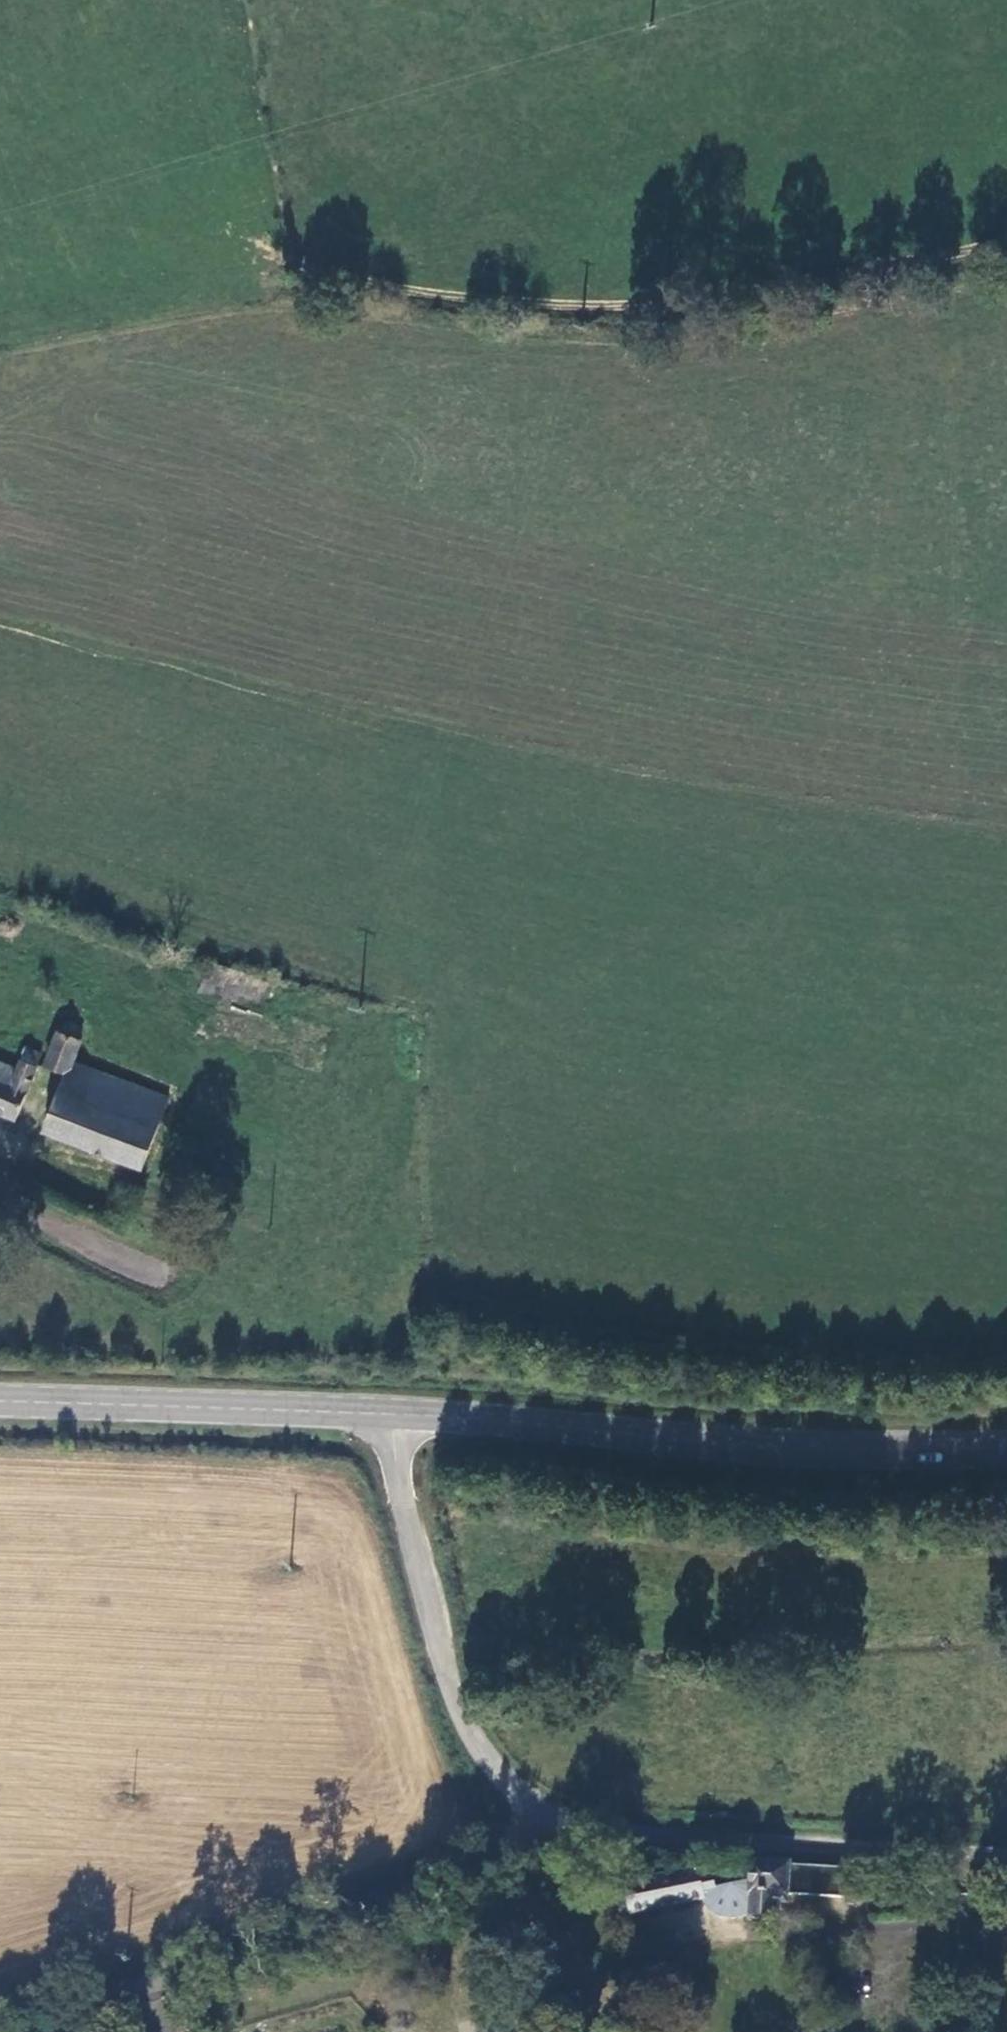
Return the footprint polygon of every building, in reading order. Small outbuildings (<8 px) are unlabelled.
[(267,992),(216,978),(210,998),(261,1013),(267,992)] [(43,1128),(141,1169),(166,1103),(72,1063),(79,1044),(59,1035),(46,1067),(63,1075),(43,1128)] [(33,1072),(40,1055),(26,1049),(19,1066),(33,1072)] [(19,1066),(17,1070),(0,1062),(0,1119),(12,1125),(33,1072),(19,1066)] [(755,1861),(751,1916),(780,1919),(780,1903),(790,1903),(792,1868),(792,1864),(755,1861)] [(735,1918),(746,1916),(748,1882),(716,1887),(711,1865),(701,1868),(709,1903),(724,1917),(735,1918)] [(703,1898),(709,1903),(701,1868),(625,1883),(630,1913),(703,1898)]
